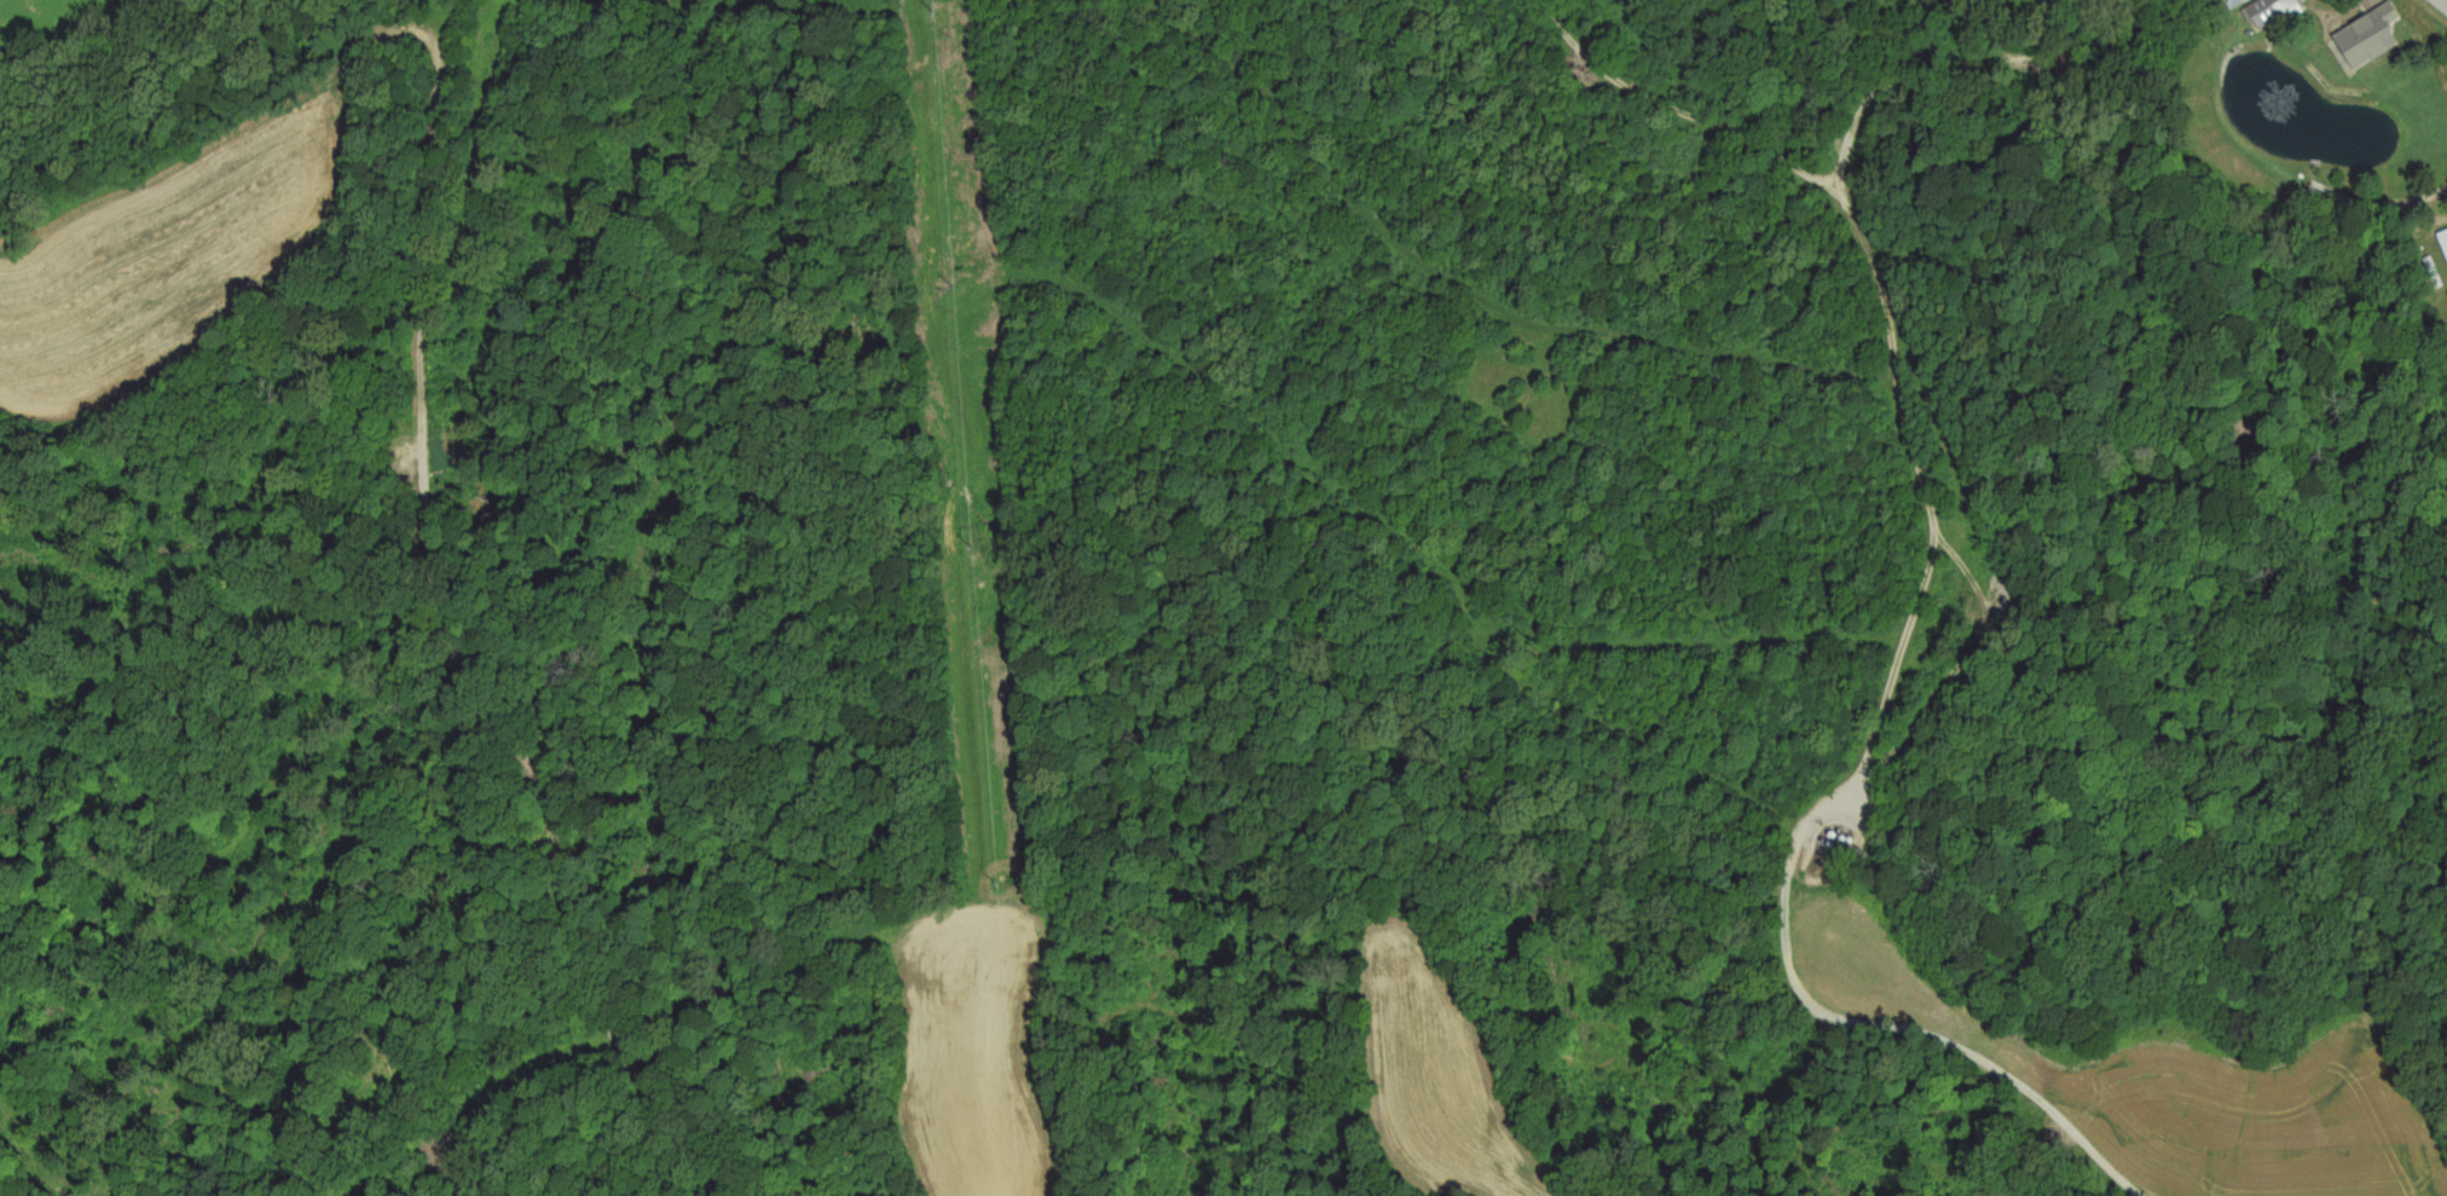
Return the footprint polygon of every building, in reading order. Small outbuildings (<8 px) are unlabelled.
[(2234,10),(2251,0),(2227,0),(2234,10)] [(2299,8),(2295,0),(2259,0),(2248,4),(2257,26),(2299,8)] [(2401,46),(2390,26),(2403,19),(2394,2),(2333,35),(2353,72),(2401,46)]
